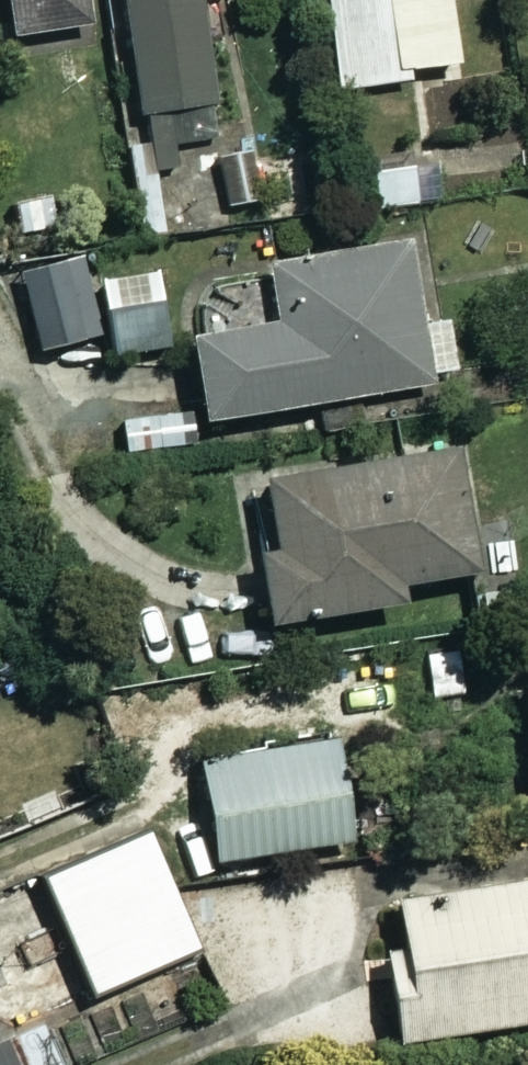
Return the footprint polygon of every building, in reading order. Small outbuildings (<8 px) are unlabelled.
[(19,38),(95,28),(91,0),(14,0),(19,38)] [(208,0),(125,0),(145,150),(226,140),(208,0)] [(343,90),(465,79),(457,0),(335,0),(343,90)] [(430,323),(415,242),(276,266),(286,323),(199,338),(214,425),(473,380),(462,318),(430,323)] [(114,330),(101,252),(14,267),(27,345),(114,330)] [(487,575),(467,454),(274,486),(286,553),(266,557),(278,629),(409,607),(406,589),(487,575)] [(356,848),(347,747),(212,760),(221,860),(356,848)] [(194,943),(142,824),(36,870),(84,987),(194,943)] [(385,888),(390,939),(373,941),(388,1033),(527,1011),(527,868),(385,888)] [(37,1018),(0,1034),(0,1064),(58,1064),(37,1018)]
